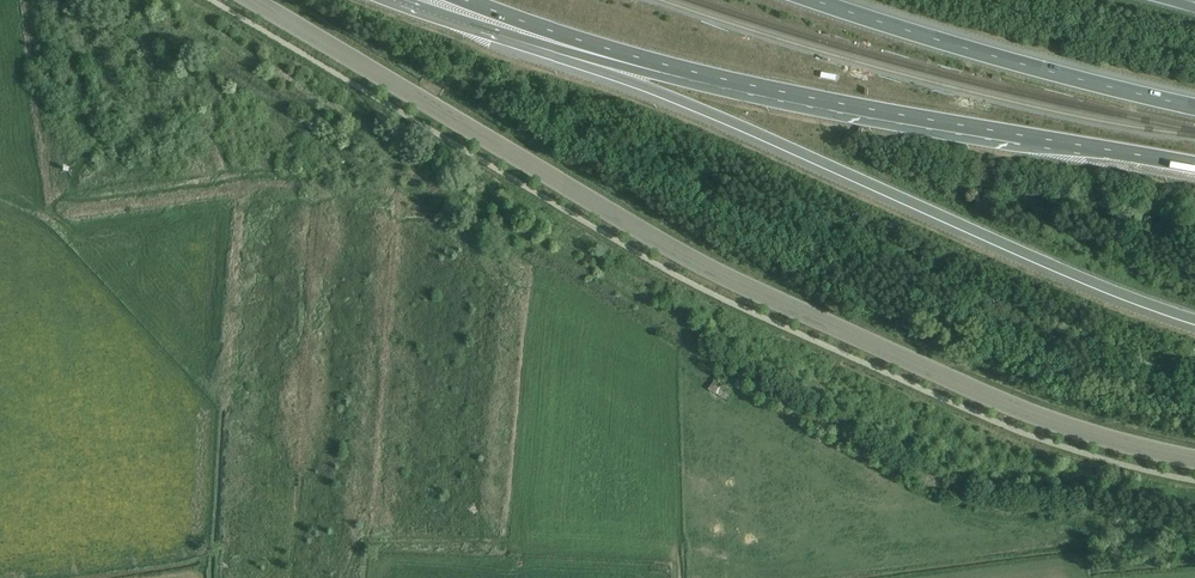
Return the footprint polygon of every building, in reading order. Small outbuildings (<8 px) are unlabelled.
[(821,70),(820,75),(835,78),(836,73),(821,70)] [(728,395),(730,391),(714,381),(708,389),(726,399),(729,395),(728,395)]
